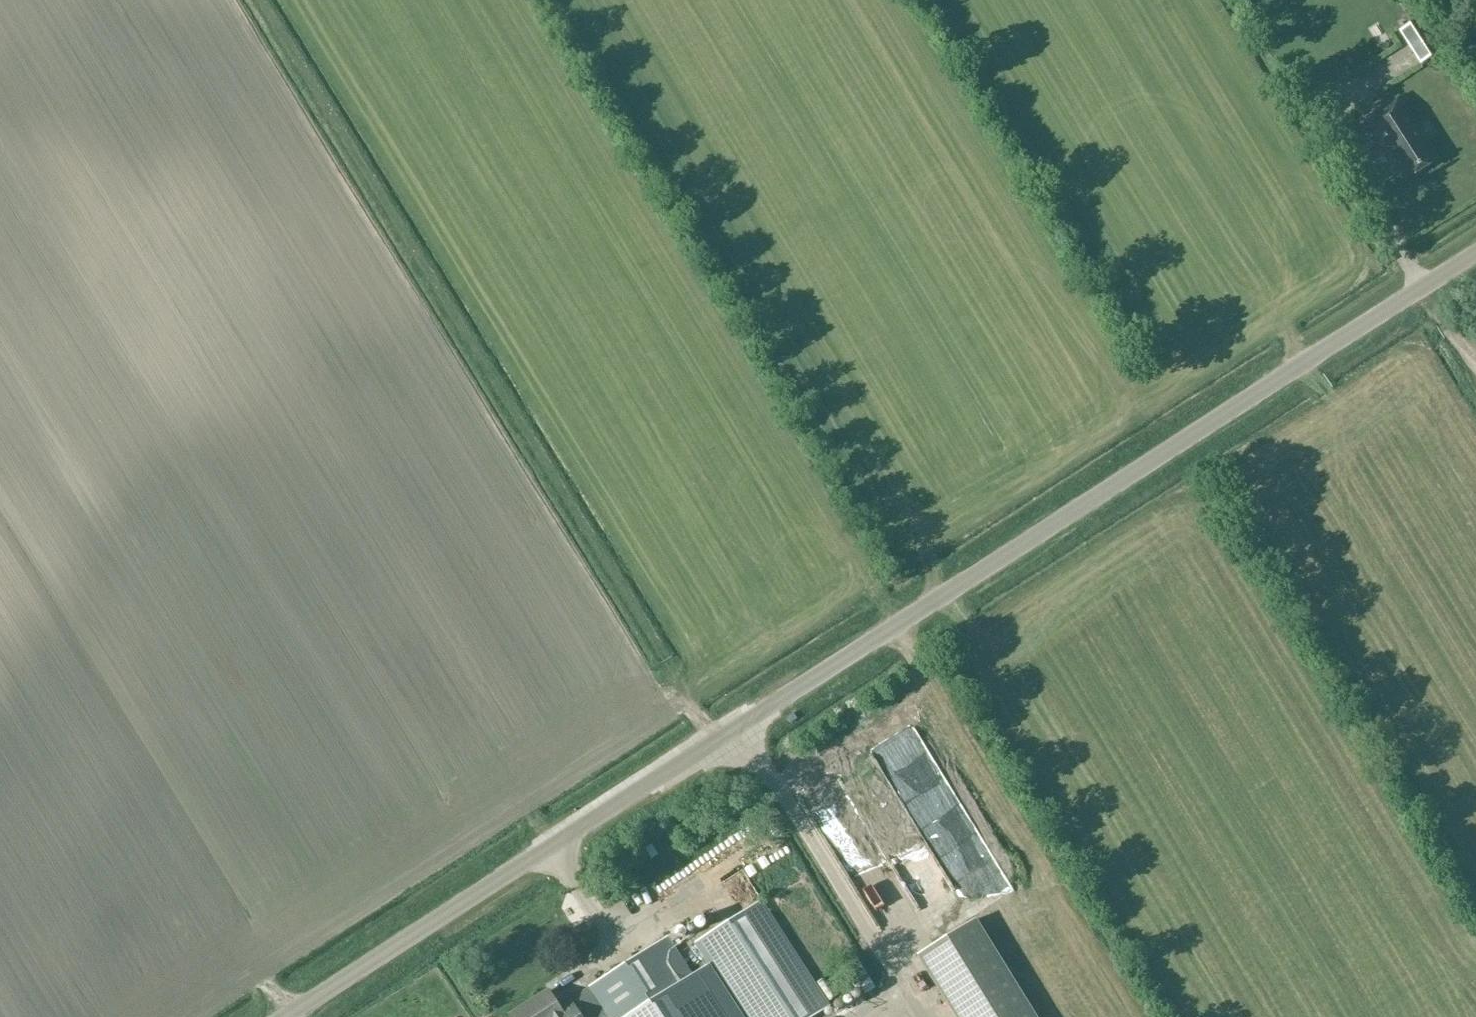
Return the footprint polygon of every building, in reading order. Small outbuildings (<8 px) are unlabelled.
[(1443,51),(1421,17),(1399,31),(1420,65),(1443,51)] [(1382,145),(1404,182),(1438,160),(1410,115),(1405,118),(1394,100),(1368,116),(1385,143),(1382,145)] [(744,887),(760,873),(748,860),(733,874),(744,887)] [(695,944),(742,1016),(815,1016),(831,1007),(762,901),(695,944)] [(919,955),(958,1016),(1033,1016),(974,921),(919,955)] [(509,1015),(511,1016),(720,1016),(668,937),(584,992),(587,996),(562,1012),(549,990),(509,1015)]
